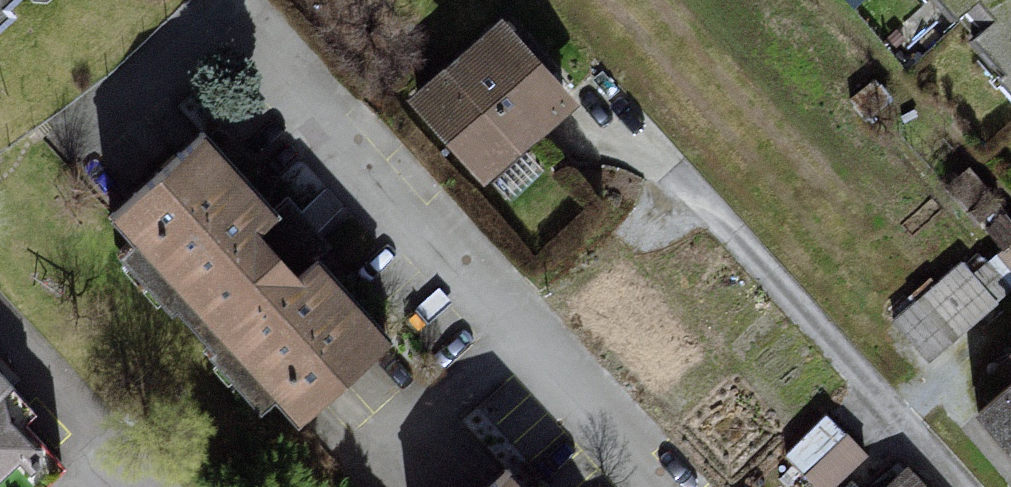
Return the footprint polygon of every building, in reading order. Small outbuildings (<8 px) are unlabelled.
[(32,0),(0,0),(0,28),(32,0)] [(1010,78),(1010,0),(934,0),(1010,78)] [(513,18),(415,101),(495,194),(591,104),(513,18)] [(219,140),(118,220),(315,424),(405,342),(219,140)] [(924,352),(996,288),(964,251),(891,315),(924,352)] [(63,455),(0,389),(0,486),(26,486),(63,455)] [(990,405),(1010,428),(1010,389),(990,405)] [(821,486),(826,486),(867,449),(829,408),(785,448),(821,486)] [(503,486),(530,486),(517,473),(503,486)] [(897,486),(925,486),(912,474),(897,486)]
